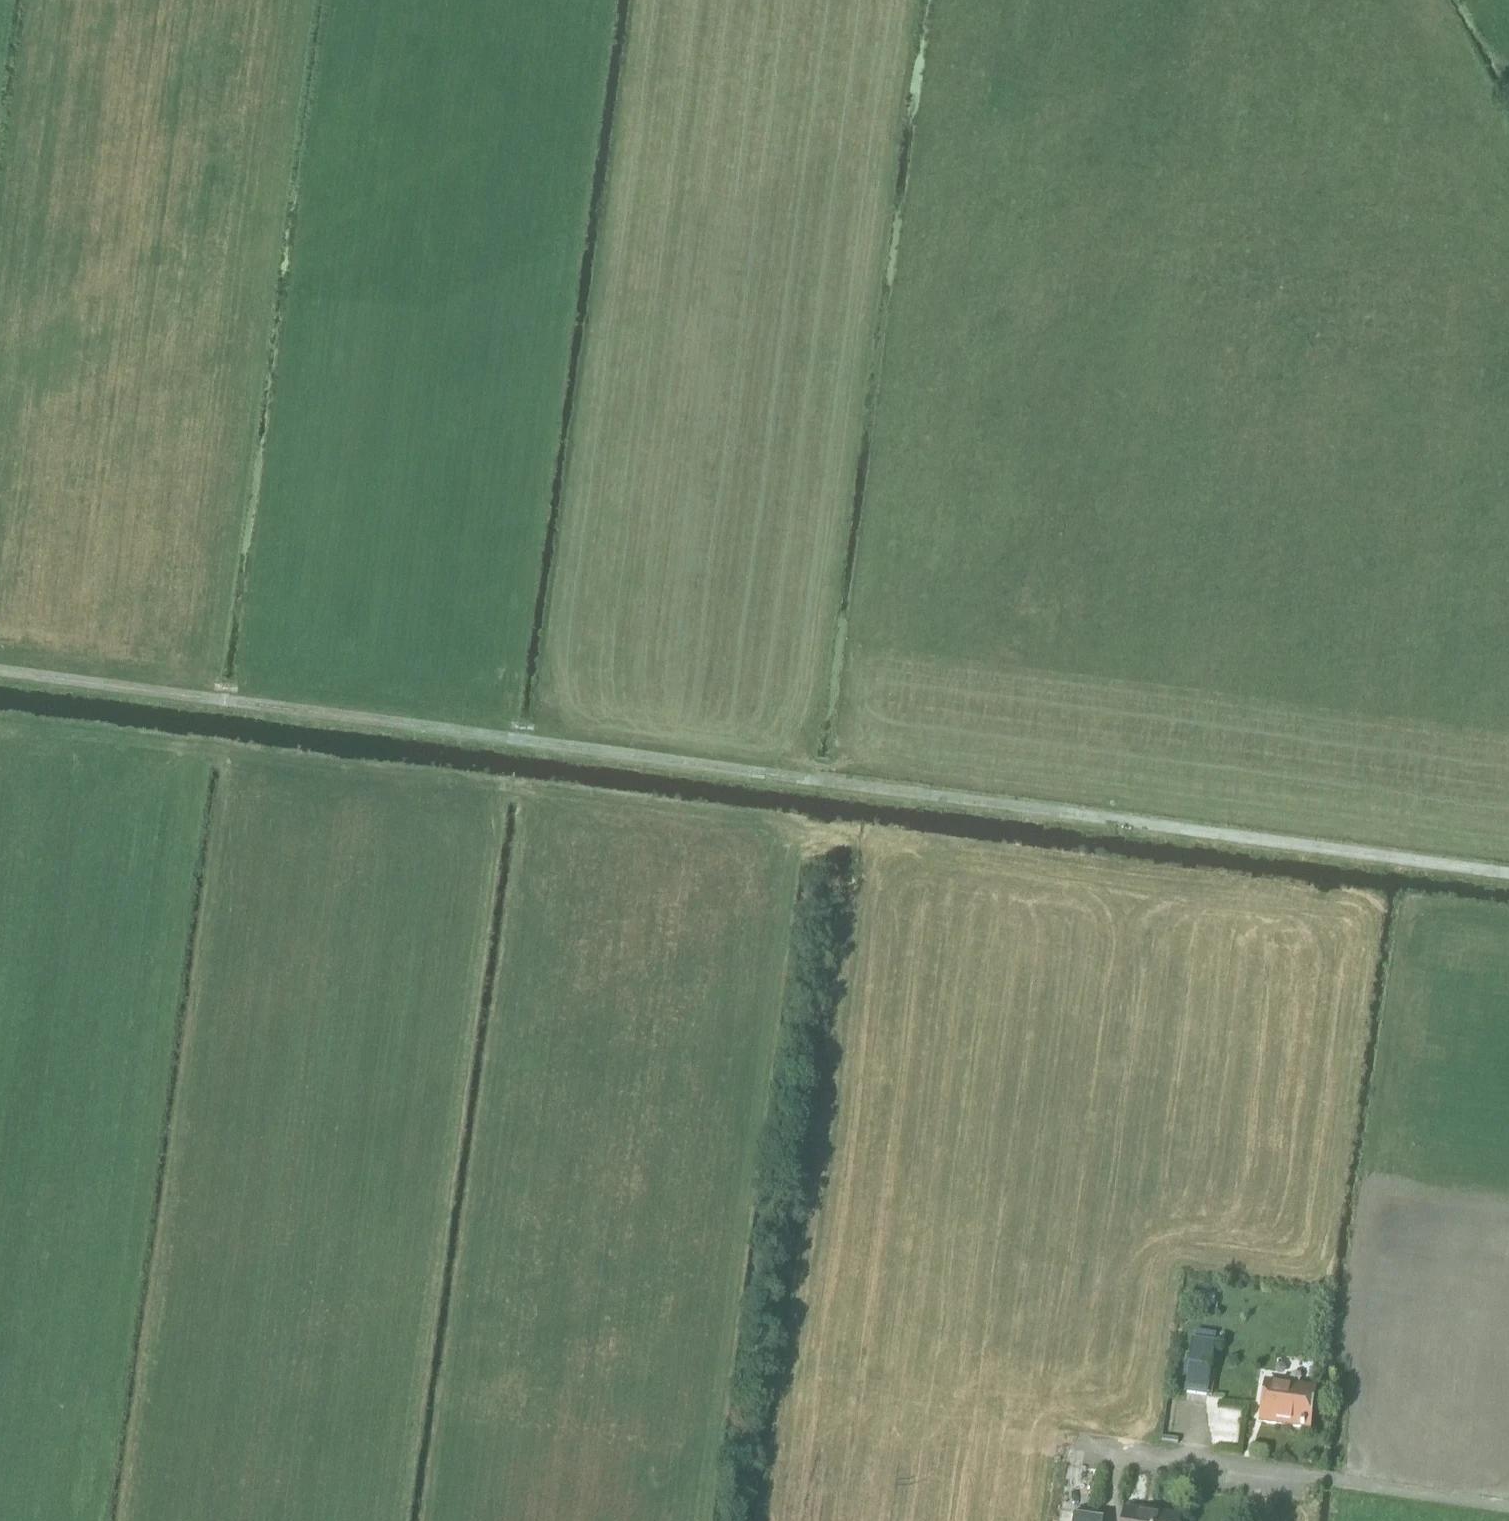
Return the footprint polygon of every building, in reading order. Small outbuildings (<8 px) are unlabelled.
[(1196,1330),(1187,1393),(1208,1396),(1209,1396),(1217,1343),(1218,1333),(1196,1330)] [(1311,1429),(1317,1387),(1267,1380),(1262,1422),(1311,1429)] [(1181,1517),(1126,1509),(1124,1520),(1180,1520),(1181,1517)]
